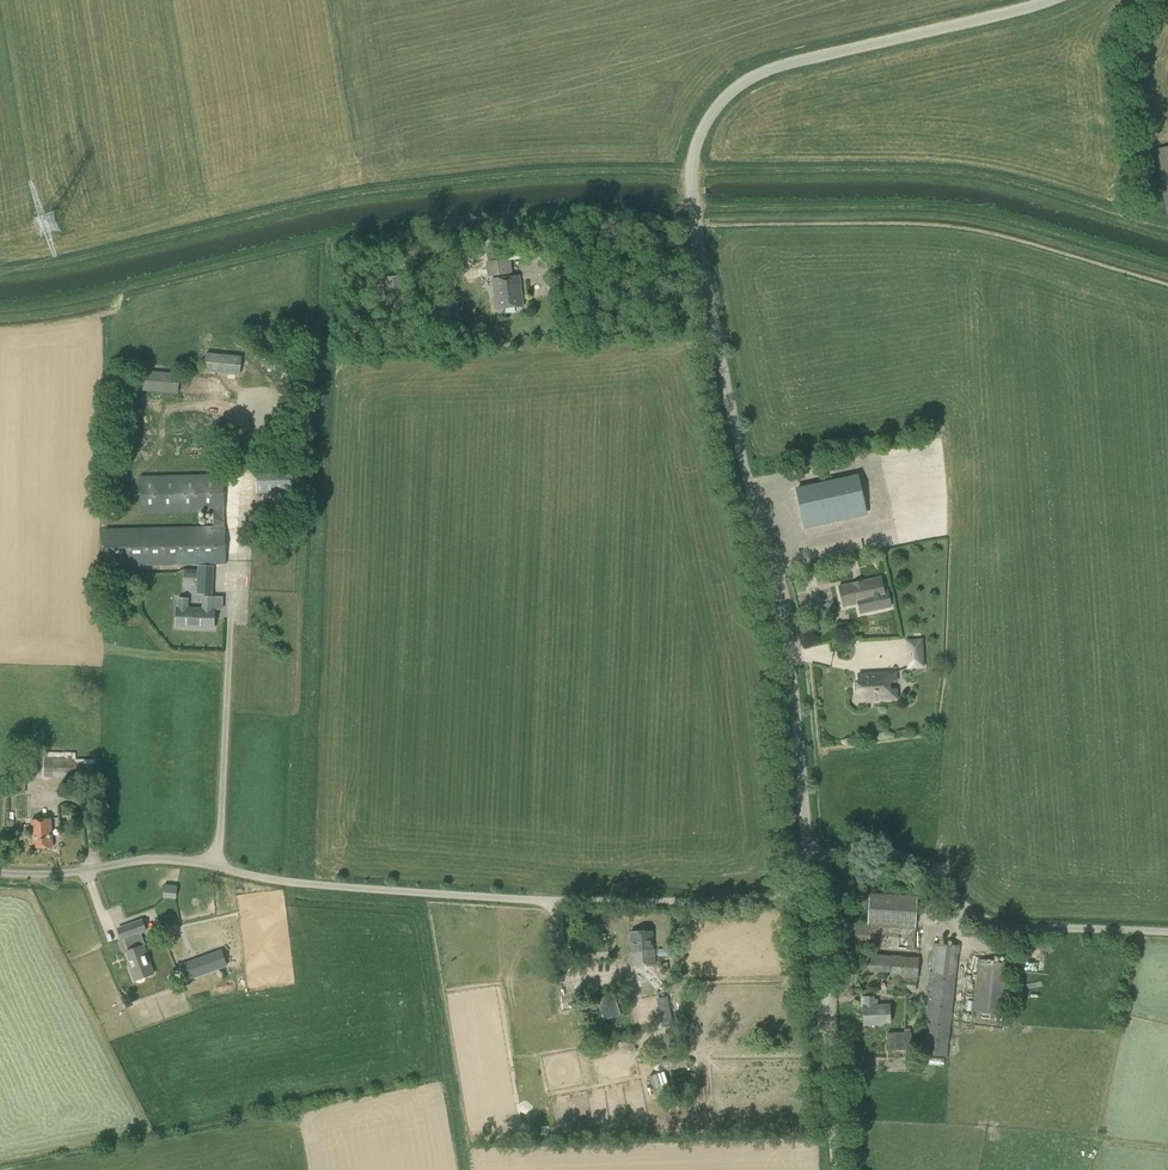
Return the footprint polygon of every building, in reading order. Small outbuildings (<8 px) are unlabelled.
[(1167,215),(1167,147),(1155,149),(1167,216),(1167,215)] [(524,249),(507,251),(507,252),(508,260),(525,258),(524,249)] [(508,260),(507,252),(487,254),(488,261),(486,262),(488,277),(513,274),(511,261),(509,261),(508,260)] [(496,310),(523,306),(520,276),(493,280),(496,310)] [(569,336),(562,337),(563,344),(570,343),(569,336)] [(215,353),(215,369),(242,370),(242,353),(215,353)] [(124,390),(179,395),(180,373),(144,370),(143,377),(125,376),(124,390)] [(816,454),(806,456),(808,468),(818,465),(816,454)] [(292,469),(256,469),(256,494),(292,494),(292,469)] [(105,529),(106,567),(226,564),(223,474),(140,476),(141,514),(213,512),(214,526),(105,529)] [(866,514),(857,475),(796,489),(805,528),(866,514)] [(883,591),(880,577),(838,587),(843,606),(858,603),(860,613),(891,607),(887,590),(883,591)] [(178,608),(177,608),(176,628),(214,629),(215,609),(213,609),(214,598),(203,597),(202,609),(188,608),(189,599),(178,599),(178,608)] [(907,669),(925,668),(923,639),(905,640),(907,669)] [(856,693),(859,693),(860,701),(896,699),(896,689),(889,690),(888,682),(895,682),(895,673),(858,675),(859,683),(856,683),(856,693)] [(76,753),(44,752),(43,778),(95,780),(95,760),(76,759),(76,753)] [(52,847),(51,819),(32,820),(33,848),(52,847)] [(177,885),(165,884),(163,899),(176,900),(177,885)] [(917,898),(870,895),(868,924),(843,922),(842,945),(915,950),(916,927),(917,898)] [(124,939),(129,951),(126,952),(133,969),(131,970),(134,981),(154,974),(144,945),(140,947),(135,935),(145,931),(141,920),(116,930),(120,940),(124,939)] [(631,951),(629,951),(630,965),(655,964),(654,949),(653,950),(652,931),(630,932),(631,951)] [(925,995),(929,996),(922,1054),(947,1057),(960,945),(933,943),(925,995)] [(584,945),(585,961),(601,960),(609,959),(608,944),(584,945)] [(180,967),(186,981),(227,966),(222,951),(180,967)] [(871,968),(892,971),(891,979),(888,979),(887,989),(915,992),(917,979),(919,957),(892,955),(892,956),(872,954),(871,968)] [(1010,962),(979,959),(973,1012),(974,1012),(1004,1015),(1010,962)] [(613,995),(598,1000),(604,1018),(619,1013),(613,995)] [(669,995),(659,997),(662,1016),(672,1014),(669,995)] [(874,996),(864,997),(864,1006),(863,1006),(864,1025),(878,1024),(878,1023),(890,1023),(889,1004),(874,1005),(874,996)] [(672,1032),(664,1034),(666,1048),(674,1047),(672,1032)] [(910,1032),(888,1033),(889,1051),(911,1050),(910,1032)] [(688,1052),(685,1036),(675,1038),(677,1054),(688,1052)] [(660,1062),(662,1072),(687,1067),(686,1057),(660,1062)] [(664,1073),(650,1077),(657,1100),(665,1098),(691,1090),(686,1076),(684,1077),(667,1082),(664,1073)]
